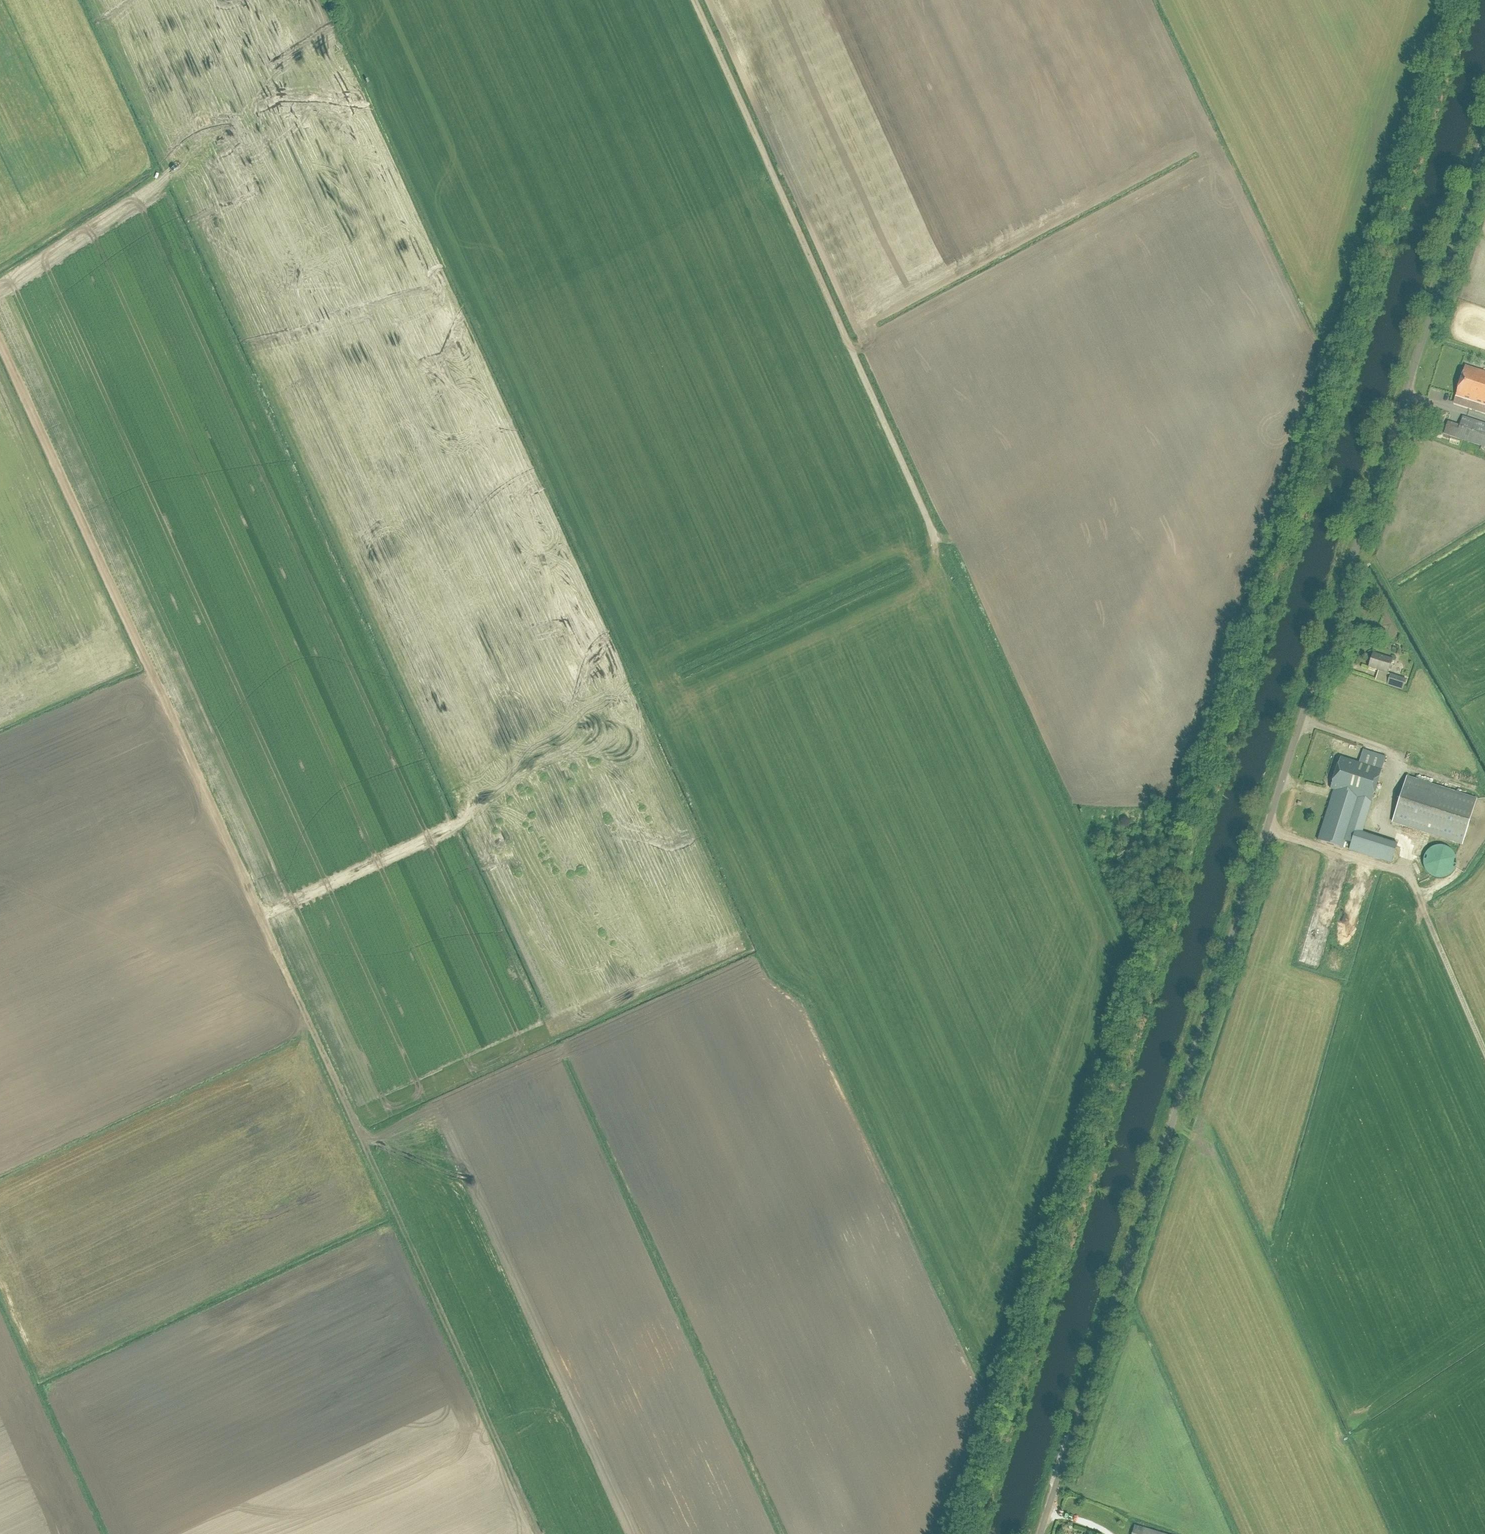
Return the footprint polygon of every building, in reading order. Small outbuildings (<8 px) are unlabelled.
[(1464,368),(1453,403),(1484,414),(1484,374),(1464,368)] [(1462,417),(1459,426),(1447,422),(1443,434),(1481,446),(1484,447),(1484,424),(1462,417)] [(1372,590),(1363,591),(1364,600),(1372,599),(1372,590)] [(1387,675),(1391,661),(1372,655),(1367,669),(1387,675)] [(1403,690),(1406,680),(1391,675),(1387,685),(1403,690)] [(1362,833),(1386,757),(1363,750),(1359,764),(1340,759),(1330,790),(1333,791),(1318,841),(1391,864),(1397,844),(1362,833)] [(1462,846),(1477,799),(1407,777),(1392,824),(1462,846)] [(1440,879),(1441,879),(1443,879),(1444,879),(1446,878),(1447,877),(1449,877),(1450,876),(1451,875),(1452,873),(1453,872),(1454,871),(1455,869),(1455,868),(1456,866),(1456,865),(1456,863),(1456,862),(1456,860),(1455,858),(1455,857),(1454,856),(1453,854),(1452,853),(1451,852),(1450,851),(1449,850),(1447,849),(1446,848),(1444,848),(1443,847),(1441,847),(1440,847),(1438,847),(1437,847),(1435,848),(1434,848),(1432,849),(1431,850),(1429,851),(1428,852),(1427,853),(1426,854),(1425,856),(1425,857),(1424,858),(1424,860),(1424,862),(1423,863),(1424,865),(1424,866),(1424,868),(1425,869),(1425,871),(1426,872),(1427,873),(1428,875),(1429,876),(1431,877),(1432,877),(1434,878),(1435,879),(1437,879),(1438,879),(1440,879)] [(1424,882),(1415,885),(1418,891),(1426,887),(1424,882)] [(1135,1526),(1133,1533),(1163,1533),(1135,1526)]
